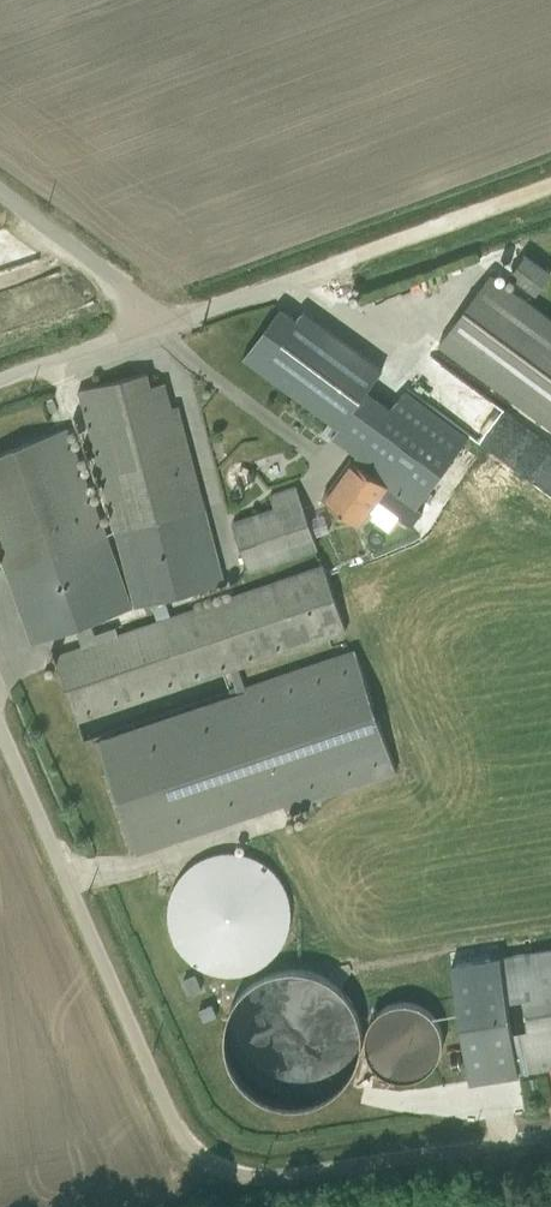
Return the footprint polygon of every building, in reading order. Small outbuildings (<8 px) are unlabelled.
[(482,272),(430,343),(550,431),(550,322),(482,272)] [(378,366),(299,307),(253,370),(328,425),(323,433),(415,501),(465,434),(400,386),(385,406),(361,388),(378,366)] [(149,366),(75,386),(134,607),(227,582),(180,405),(173,407),(167,381),(154,385),(149,366)] [(0,449),(0,566),(28,644),(134,607),(69,424),(0,449)] [(353,526),(381,487),(343,460),(315,499),(353,526)] [(278,505),(233,519),(248,567),(320,544),(299,478),(272,486),(278,505)] [(313,565),(57,656),(79,717),(335,626),(313,565)] [(357,650),(94,736),(134,858),(397,772),(357,650)] [(292,929),(294,909),(290,889),(279,872),(263,859),(243,852),(223,852),(203,858),(187,870),(175,887),(170,907),(171,928),(179,947),(193,962),(211,972),(231,976),(252,973),(270,963),(284,948),(292,929)] [(550,1066),(550,941),(489,951),(508,1073),(550,1066)] [(163,978),(171,995),(185,989),(177,972),(163,978)]
